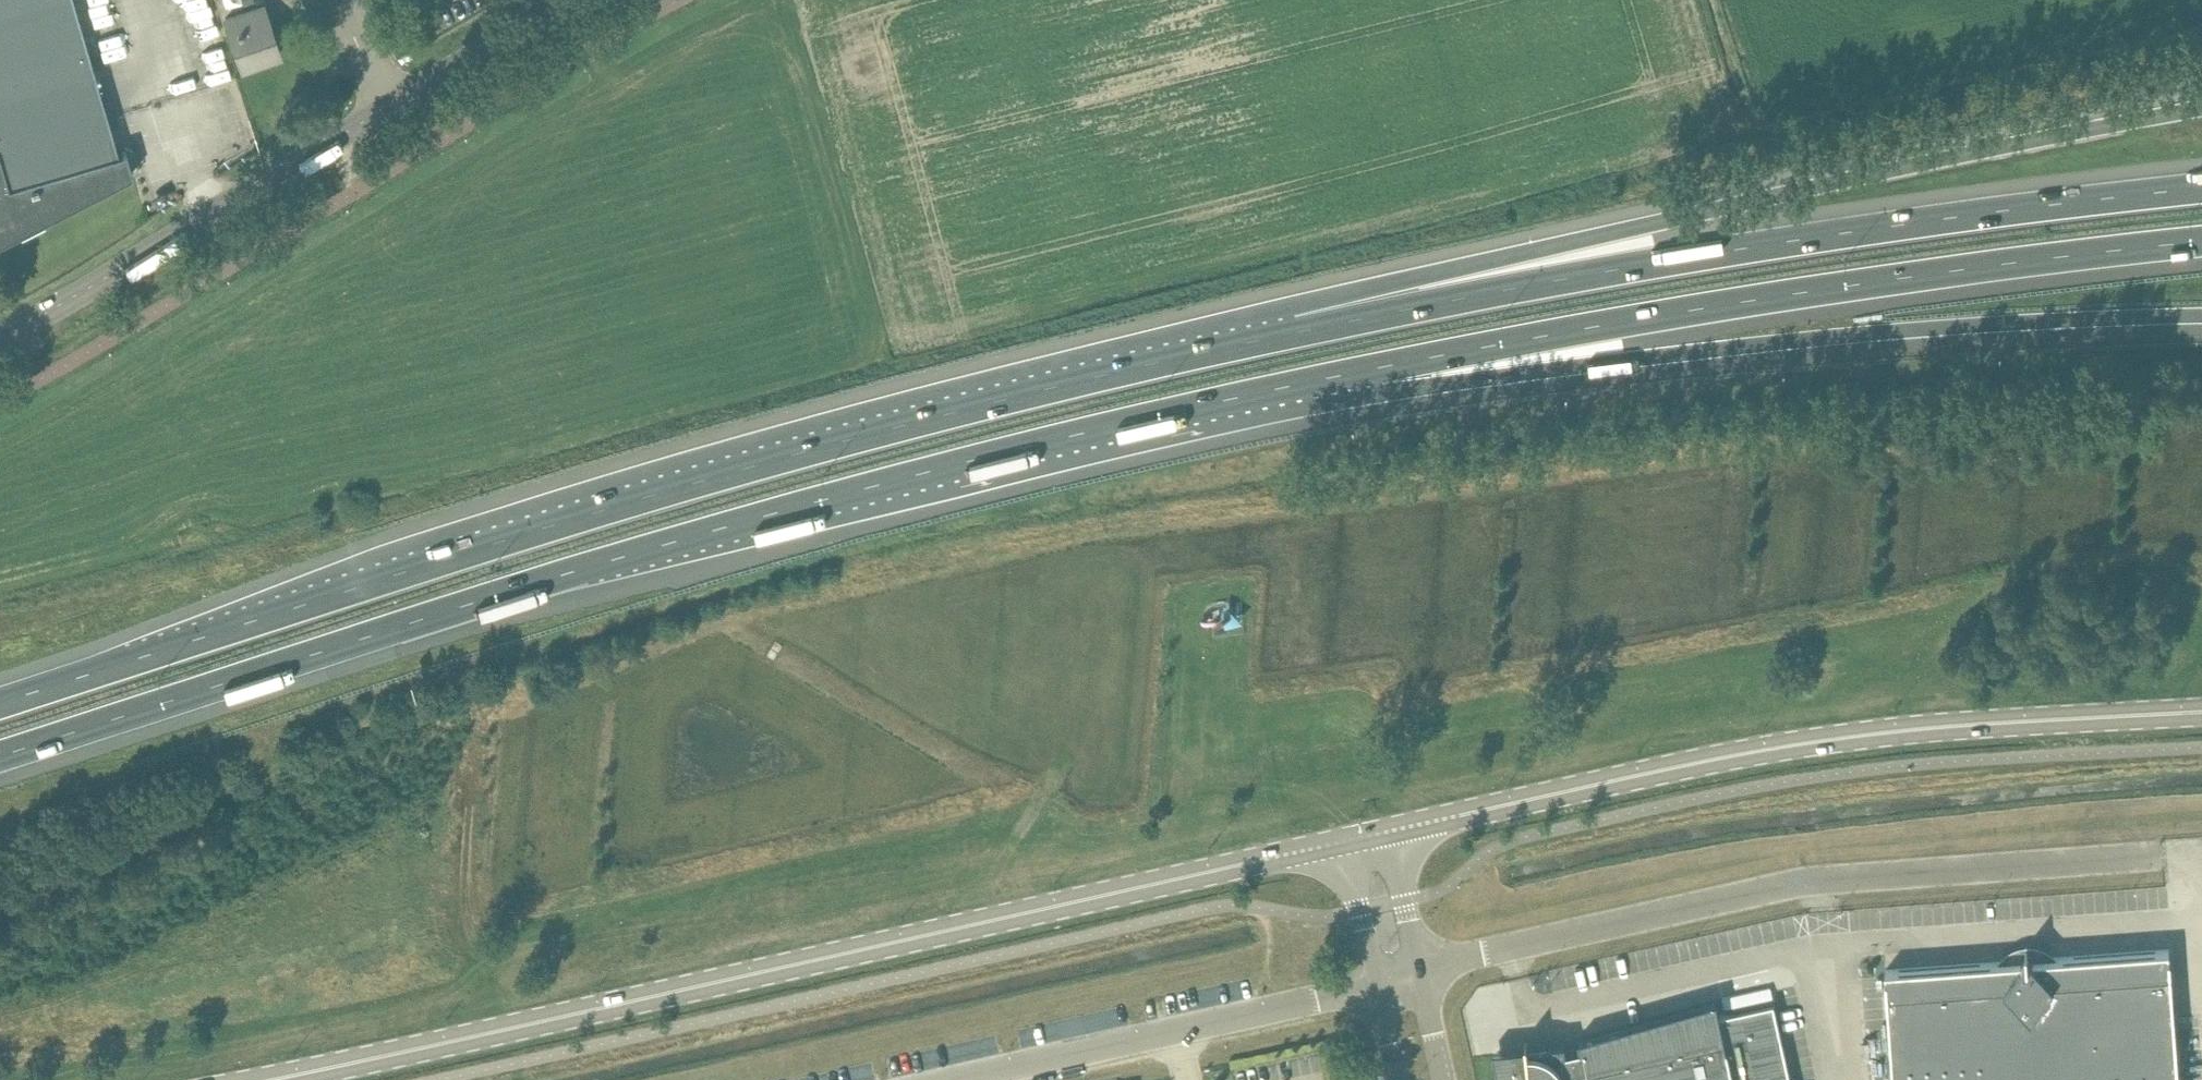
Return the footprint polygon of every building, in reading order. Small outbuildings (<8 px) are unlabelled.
[(118,153),(73,0),(0,0),(0,242),(132,174),(126,151),(118,153)] [(280,54),(263,5),(226,18),(241,63),(263,56),(264,60),(280,54)] [(2097,940),(2058,942),(2059,952),(2098,950),(2097,940)] [(1886,970),(1886,977),(1894,1079),(2179,1079),(2175,1020),(2172,983),(2169,949),(2051,958),(2050,958),(2048,956),(2046,955),(2044,953),(2041,952),(2039,951),(2036,951),(2033,950),(2030,950),(2028,950),(2027,947),(2026,947),(2026,950),(2023,950),(2020,951),(2018,952),(2015,953),(2013,954),(2010,956),(2008,957),(2006,959),(2004,961),(1886,970)] [(1774,1003),(1720,1015),(1717,999),(1578,1038),(1580,1046),(1529,1058),(1528,1049),(1497,1053),(1503,1079),(1791,1079),(1774,1003)]
